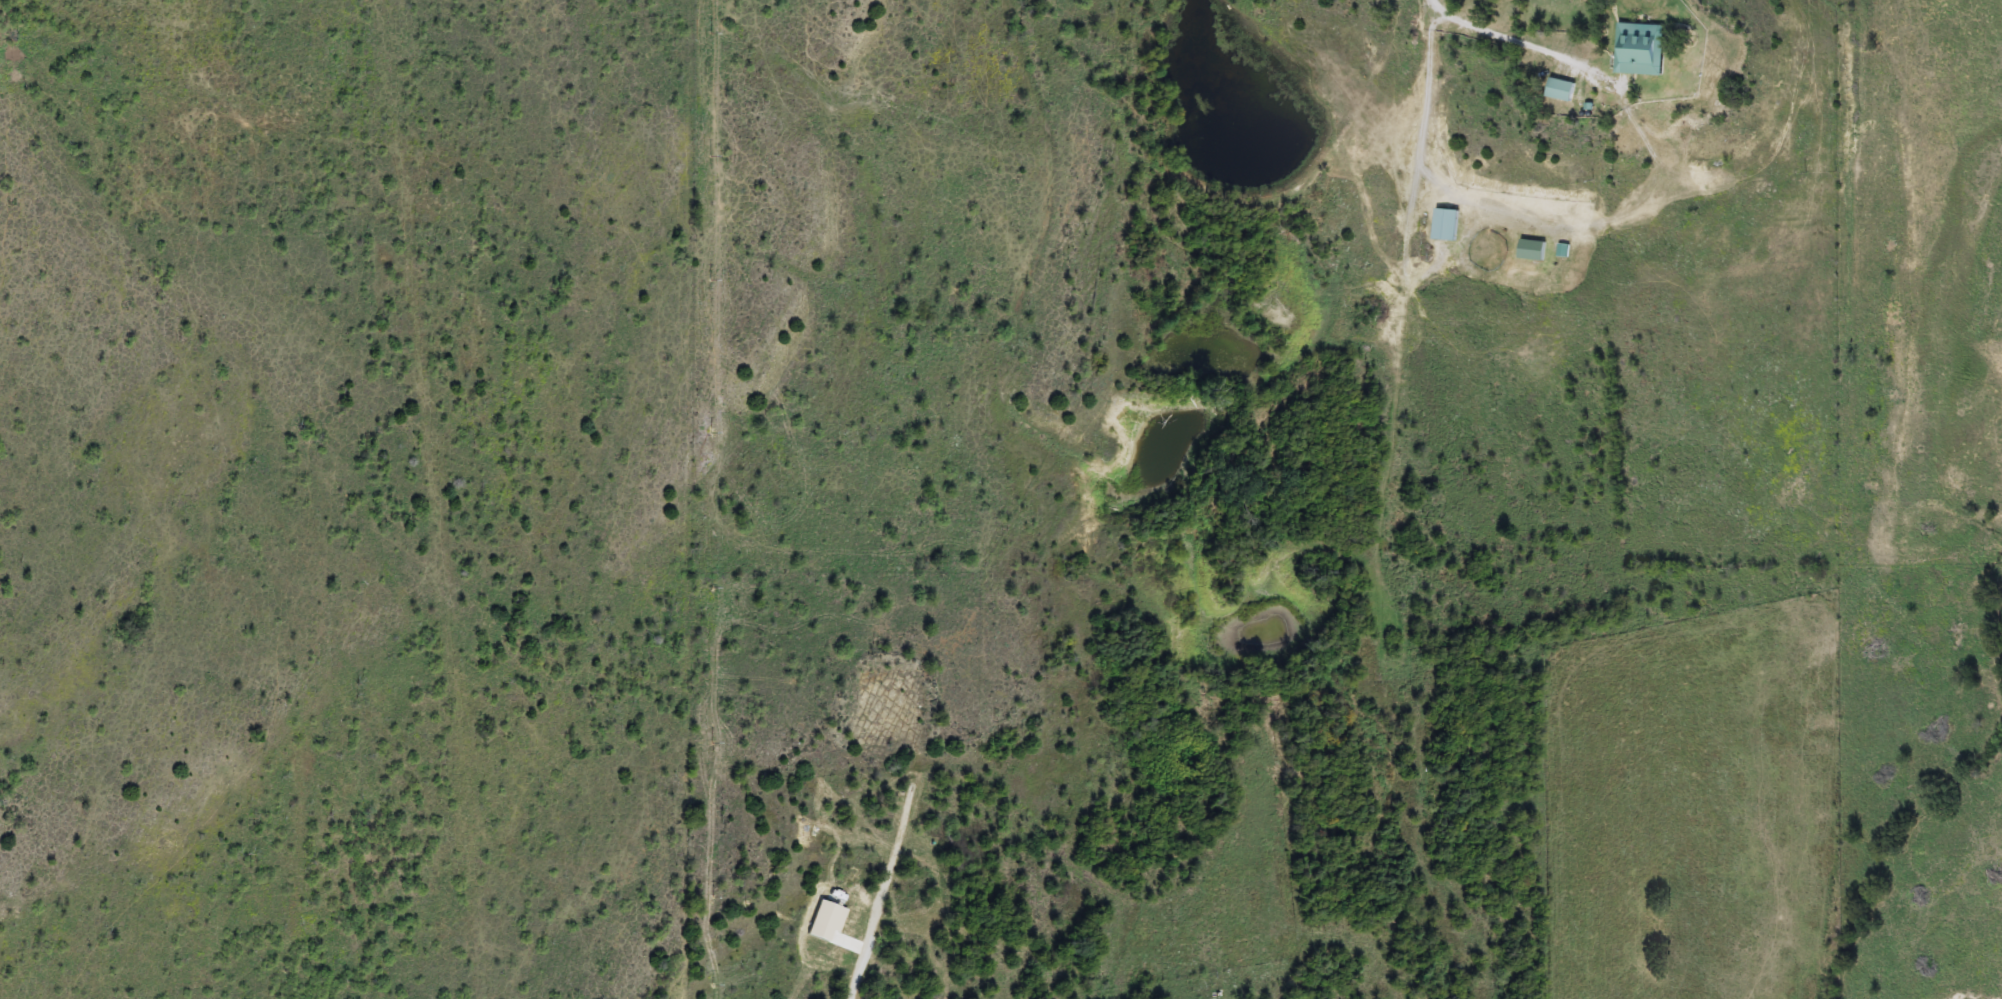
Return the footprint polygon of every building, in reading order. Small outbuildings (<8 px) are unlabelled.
[(1666,25),(1664,75),(1616,73),(1618,23),(1666,25)] [(1577,83),(1572,102),(1547,96),(1552,77),(1577,83)] [(1460,240),(1435,240),(1435,209),(1460,209),(1460,240)]
